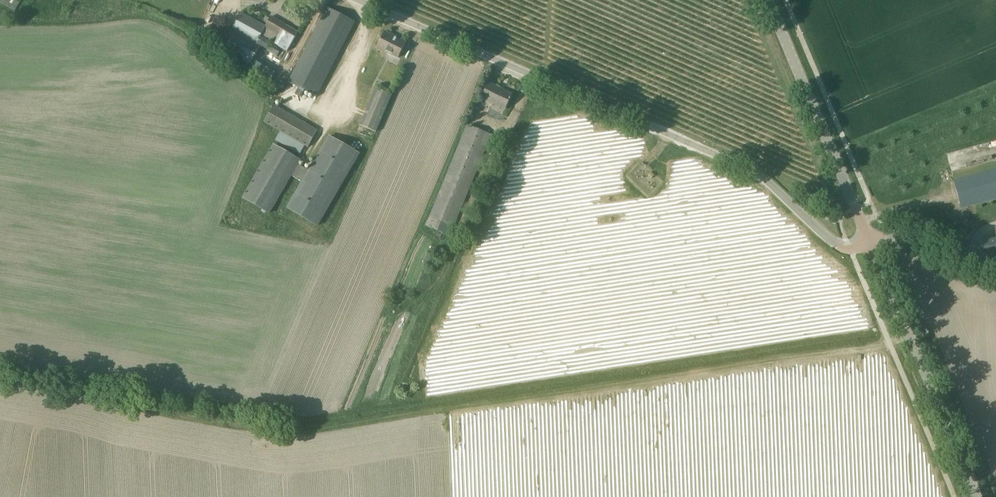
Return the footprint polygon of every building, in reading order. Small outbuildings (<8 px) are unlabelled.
[(354,24),(339,16),(326,9),(288,82),(316,96),(354,24)] [(260,35),(265,27),(242,14),(232,31),(260,46),(265,49),(270,41),(260,35)] [(260,35),(270,41),(288,51),(298,32),(271,16),(265,27),(260,35)] [(260,46),(232,31),(222,49),(250,65),(260,46)] [(385,31),(377,47),(399,58),(406,42),(385,31)] [(489,84),(482,99),(505,109),(509,100),(510,100),(511,99),(510,98),(512,94),(489,84)] [(392,95),(376,88),(360,125),(376,132),(392,95)] [(318,130),(272,104),(262,121),(280,131),(304,145),(308,147),(318,130)] [(491,134),(468,125),(430,218),(454,227),(491,134)] [(299,154),(304,145),(280,131),(275,140),(299,154)] [(287,207),(318,225),(359,154),(328,136),(308,170),(298,164),(300,161),(273,145),(243,196),(270,212),(291,175),(302,181),(287,207)] [(995,198),(995,170),(955,180),(962,207),(995,198)] [(981,242),(983,255),(995,254),(995,240),(981,242)]
